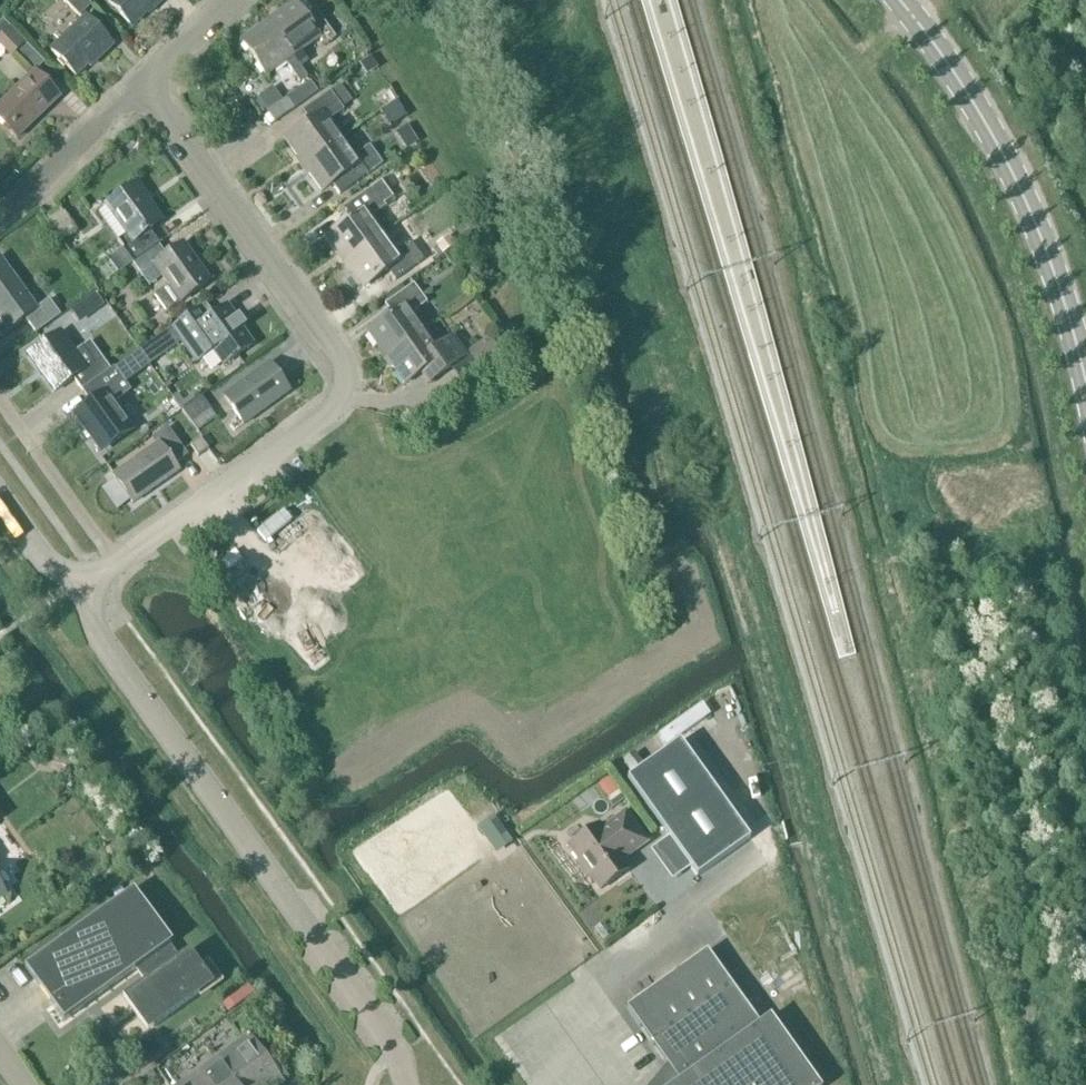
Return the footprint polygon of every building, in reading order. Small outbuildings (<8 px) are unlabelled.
[(91,7),(84,0),(61,0),(79,18),(91,7)] [(161,0),(113,0),(109,4),(132,28),(161,0)] [(299,68),(300,68),(307,62),(300,52),(319,39),(324,47),(334,39),(318,16),(308,23),(294,4),(267,24),(299,68)] [(96,63),(113,46),(87,19),(52,53),(76,78),(93,61),(96,63)] [(307,79),(300,68),(299,68),(267,24),(241,42),(266,77),(285,64),(300,84),(307,79)] [(44,64),(28,48),(6,25),(0,31),(0,38),(18,57),(34,74),(44,64)] [(59,98),(35,73),(0,107),(0,123),(16,140),(59,98)] [(293,110),(317,93),(309,83),(286,99),(293,110)] [(340,86),(330,94),(341,110),(352,102),(340,86)] [(281,99),(273,87),(258,97),(266,109),(281,99)] [(342,112),(341,110),(330,94),(302,114),(309,125),(284,142),(303,168),(341,141),(328,122),(342,112)] [(397,101),(381,112),(391,127),(405,117),(397,101)] [(341,141),(303,168),(321,193),(347,175),(355,185),(381,166),(368,147),(353,158),(341,141)] [(391,176),(382,183),(388,192),(398,186),(391,176)] [(116,243),(121,250),(108,260),(118,275),(132,265),(158,246),(149,232),(163,223),(145,198),(147,196),(138,183),(105,207),(126,236),(116,243)] [(344,265),(383,237),(370,218),(384,208),(382,206),(392,198),(388,192),(382,183),(343,210),(351,221),(326,239),(344,265)] [(383,237),(344,265),(362,290),(387,272),(395,282),(423,263),(409,244),(395,254),(383,237)] [(169,287),(154,297),(165,314),(180,303),(182,305),(211,285),(183,246),(166,258),(158,246),(132,265),(148,288),(162,278),(169,287)] [(0,261),(0,321),(8,332),(25,320),(36,335),(60,318),(48,301),(36,310),(0,261)] [(385,361),(424,333),(411,315),(425,304),(413,286),(384,306),(392,317),(367,335),(385,361)] [(212,317),(204,306),(172,329),(196,363),(212,351),(223,367),(252,346),(235,323),(237,321),(227,307),(212,317)] [(424,333),(385,361),(403,386),(419,374),(426,384),(435,378),(463,358),(450,340),(436,350),(424,333)] [(82,391),(110,371),(90,343),(74,354),(60,334),(27,358),(53,394),(73,380),(82,391)] [(499,355),(487,338),(467,353),(479,369),(499,355)] [(152,342),(139,351),(150,367),(163,357),(152,342)] [(243,426),(289,393),(269,366),(223,398),(243,426)] [(110,371),(82,391),(82,392),(81,393),(90,405),(71,419),(95,451),(97,454),(130,429),(112,405),(130,392),(114,370),(111,372),(110,371)] [(197,432),(215,419),(200,398),(182,411),(197,432)] [(132,505),(178,473),(173,465),(183,458),(166,433),(155,440),(158,445),(113,477),(132,505)] [(198,458),(208,451),(200,441),(191,448),(198,458)] [(679,743),(627,780),(697,878),(749,840),(679,743)] [(634,757),(623,765),(631,776),(642,768),(634,757)] [(645,844),(625,815),(601,832),(598,827),(569,847),(580,863),(577,865),(587,879),(590,877),(600,891),(629,871),(622,861),(645,844)] [(493,817),(477,828),(493,852),(509,841),(493,817)] [(179,959),(170,946),(172,945),(133,891),(24,969),(63,1023),(142,967),(151,980),(123,1000),(147,1034),(213,986),(189,952),(179,959)] [(706,952),(626,1010),(678,1083),(675,1084),(817,1084),(769,1018),(759,1026),(706,952)] [(284,1084),(249,1036),(180,1084),(282,1084),(284,1084)]
